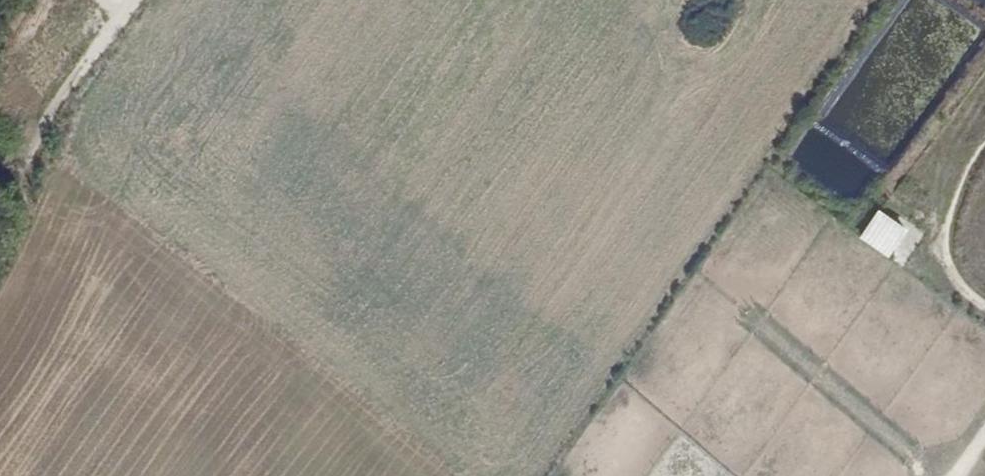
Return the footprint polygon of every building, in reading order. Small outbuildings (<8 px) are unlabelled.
[(860,240),(890,259),(908,229),(878,210),(860,240)]
